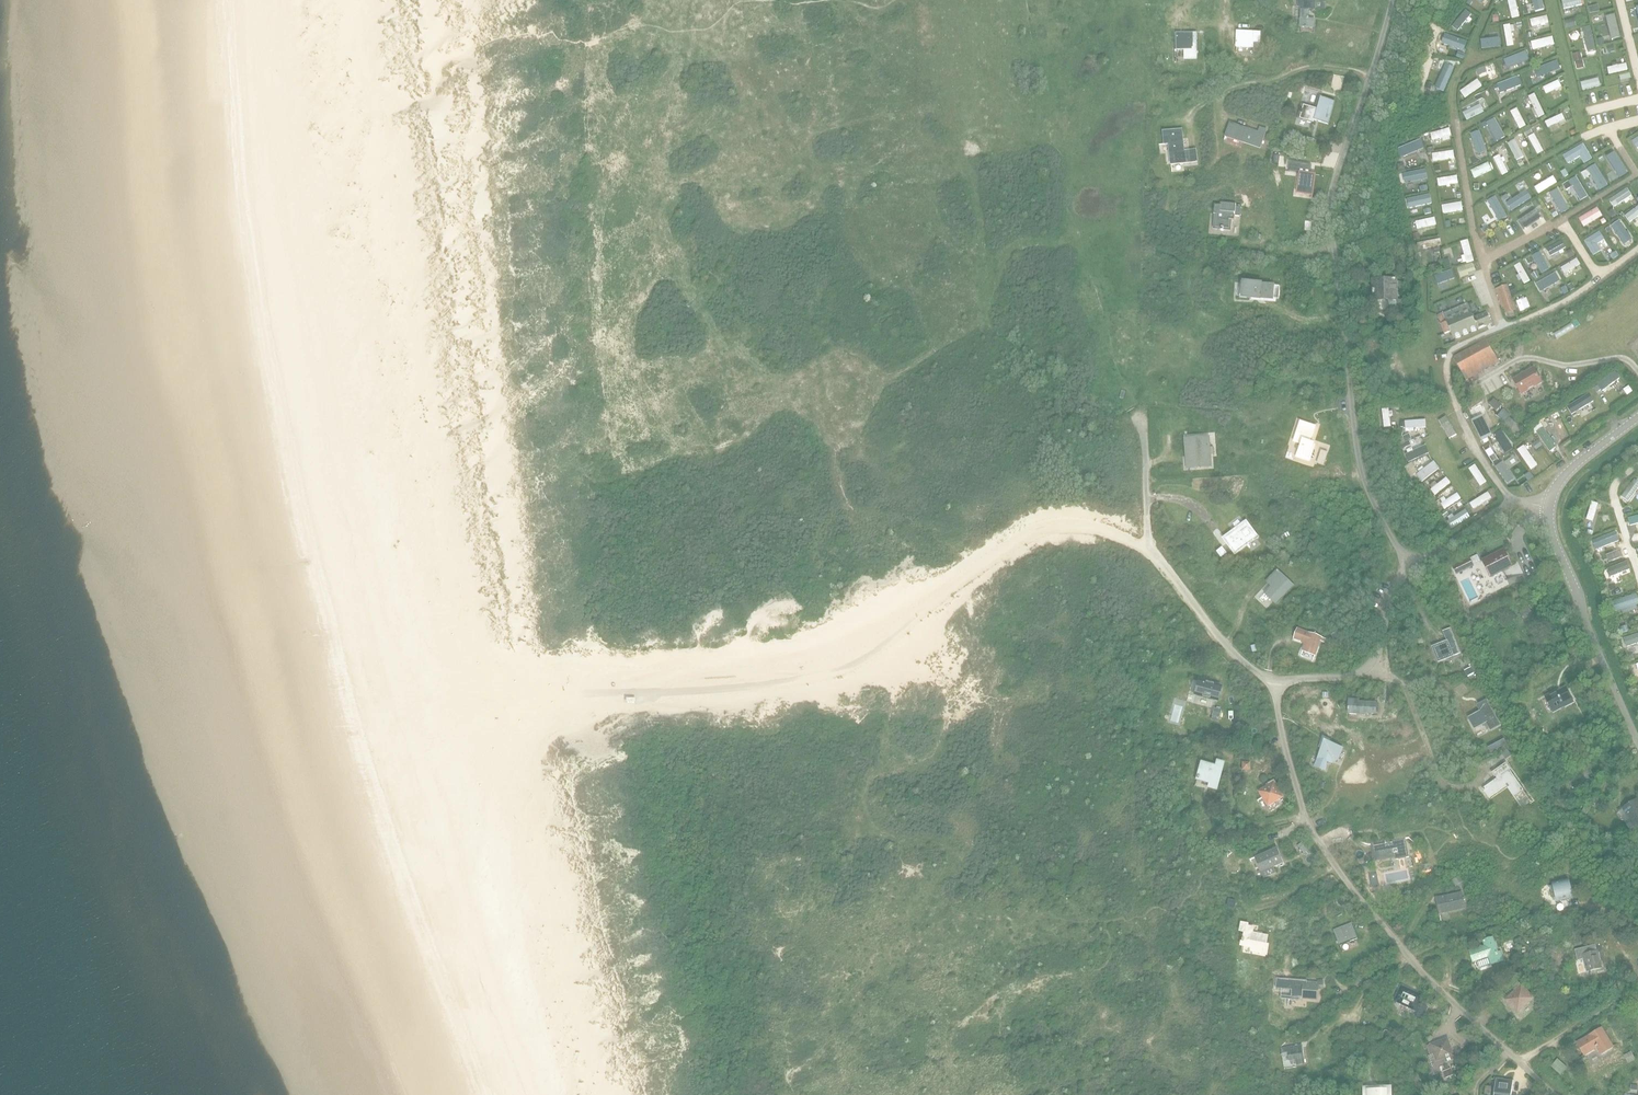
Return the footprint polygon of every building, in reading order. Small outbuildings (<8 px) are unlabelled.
[(1315,0),(1298,0),(1298,6),(1301,6),(1300,26),(1314,27),(1314,19),(1308,19),(1308,8),(1315,9),(1315,0)] [(1515,0),(1507,0),(1512,20),(1519,18),(1515,0)] [(1533,13),(1540,12),(1537,0),(1529,0),(1533,13)] [(1562,2),(1564,10),(1582,6),(1581,0),(1572,0),(1562,2)] [(1466,10),(1452,27),(1458,32),(1472,15),(1466,10)] [(1621,39),(1615,16),(1605,18),(1611,41),(1621,39)] [(1547,17),(1530,21),(1532,28),(1548,24),(1547,17)] [(1574,19),(1565,21),(1567,29),(1576,27),(1574,19)] [(1503,27),(1507,48),(1514,46),(1510,25),(1503,27)] [(1596,52),(1590,28),(1583,30),(1588,53),(1596,52)] [(1237,46),(1253,47),(1253,41),(1260,42),(1260,32),(1237,31),(1237,46)] [(1196,33),(1177,33),(1177,49),(1184,49),(1184,57),(1197,57),(1196,43),(1196,33)] [(1455,39),(1447,37),(1442,54),(1449,57),(1455,39)] [(1552,38),(1531,43),(1533,51),(1554,46),(1552,38)] [(1580,53),(1573,55),(1575,62),(1582,61),(1580,53)] [(1527,59),(1510,66),(1513,74),(1530,67),(1527,59)] [(1583,61),(1575,63),(1577,70),(1585,68),(1583,61)] [(1446,68),(1439,65),(1433,83),(1440,85),(1446,68)] [(1607,69),(1609,76),(1628,72),(1627,65),(1607,69)] [(1484,66),(1476,70),(1479,74),(1487,71),(1484,66)] [(1559,66),(1543,72),(1546,78),(1562,72),(1559,66)] [(1581,84),(1583,92),(1601,88),(1599,80),(1581,84)] [(1477,81),(1460,93),(1465,99),(1482,88),(1477,81)] [(1505,81),(1492,88),(1495,94),(1508,87),(1505,81)] [(1559,81),(1543,89),(1546,95),(1562,88),(1559,81)] [(1535,95),(1528,98),(1538,119),(1545,116),(1535,95)] [(1303,105),(1300,118),(1314,122),(1315,120),(1328,124),(1334,101),(1321,97),(1317,109),(1303,105)] [(1480,106),(1463,114),(1467,121),(1483,114),(1480,106)] [(1526,127),(1517,110),(1510,113),(1519,131),(1526,127)] [(1562,115),(1545,123),(1548,129),(1565,121),(1562,115)] [(1505,138),(1495,121),(1489,124),(1499,141),(1505,138)] [(1243,142),(1260,148),(1266,130),(1260,128),(1259,132),(1230,123),(1226,134),(1233,137),(1234,135),(1244,139),(1243,142)] [(1530,128),(1523,132),(1525,137),(1532,133),(1530,128)] [(1163,132),(1164,144),(1169,144),(1171,164),(1189,162),(1188,149),(1184,150),(1182,129),(1171,131),(1163,132)] [(1450,129),(1431,134),(1432,141),(1451,136),(1450,129)] [(1487,152),(1480,134),(1472,137),(1479,155),(1487,152)] [(1535,135),(1528,139),(1537,156),(1544,152),(1535,135)] [(1308,137),(1306,143),(1313,145),(1315,139),(1308,137)] [(1420,141),(1400,149),(1403,156),(1423,148),(1420,141)] [(1524,158),(1515,141),(1507,145),(1516,162),(1524,158)] [(1453,152),(1432,155),(1433,162),(1454,159),(1453,152)] [(1574,158),(1571,152),(1558,160),(1562,166),(1574,158)] [(1628,175),(1615,154),(1609,158),(1622,179),(1628,175)] [(1500,156),(1493,159),(1502,177),(1508,174),(1500,156)] [(1291,162),(1289,171),(1300,172),(1297,193),(1314,195),(1316,174),(1311,174),(1312,165),(1291,162)] [(1471,172),(1474,180),(1492,171),(1488,164),(1471,172)] [(1600,175),(1596,169),(1585,176),(1589,182),(1600,175)] [(1426,171),(1406,175),(1408,182),(1428,177),(1426,171)] [(1457,178),(1437,180),(1438,187),(1458,185),(1457,178)] [(1553,178),(1535,189),(1538,195),(1557,184),(1553,178)] [(1533,198),(1524,183),(1518,186),(1527,202),(1533,198)] [(1579,183),(1565,191),(1569,197),(1582,189),(1579,183)] [(1631,196),(1627,189),(1609,201),(1613,208),(1631,196)] [(1559,193),(1543,203),(1547,208),(1562,199),(1559,193)] [(1430,204),(1429,197),(1411,200),(1412,206),(1430,204)] [(1505,215),(1494,198),(1487,202),(1497,220),(1505,215)] [(1537,199),(1532,202),(1536,207),(1540,204),(1537,199)] [(1217,214),(1216,227),(1221,228),(1221,230),(1223,230),(1223,228),(1229,229),(1230,220),(1235,220),(1235,216),(1241,216),(1241,207),(1236,206),(1236,204),(1221,202),(1221,205),(1215,204),(1214,214),(1217,214)] [(1462,204),(1442,207),(1443,215),(1463,212),(1462,204)] [(1614,208),(1608,212),(1612,218),(1618,214),(1614,208)] [(1625,217),(1630,224),(1637,218),(1637,208),(1625,217)] [(1536,209),(1519,221),(1525,229),(1542,218),(1536,209)] [(1573,222),(1579,231),(1593,222),(1587,213),(1573,222)] [(1435,219),(1415,223),(1417,231),(1436,226),(1435,219)] [(1619,221),(1605,231),(1609,236),(1623,227),(1619,221)] [(1600,233),(1584,243),(1594,259),(1602,254),(1597,246),(1605,241),(1600,233)] [(1440,241),(1417,245),(1418,252),(1442,248),(1440,241)] [(1468,241),(1460,244),(1466,264),(1474,262),(1468,241)] [(1562,243),(1547,251),(1550,258),(1566,250),(1562,243)] [(1253,251),(1252,258),(1263,259),(1264,252),(1253,251)] [(1616,251),(1610,255),(1613,260),(1619,256),(1616,251)] [(1550,270),(1540,253),(1535,256),(1545,273),(1550,270)] [(1580,266),(1577,260),(1561,269),(1565,275),(1580,266)] [(1457,267),(1461,278),(1469,275),(1468,272),(1475,270),(1472,262),(1457,267)] [(1530,283),(1520,265),(1514,268),(1524,286),(1530,283)] [(1536,270),(1531,273),(1534,279),(1539,277),(1536,270)] [(1373,290),(1373,294),(1374,294),(1374,300),(1388,300),(1389,307),(1396,307),(1396,310),(1406,310),(1406,299),(1396,300),(1395,273),(1379,273),(1379,280),(1374,280),(1374,290),(1373,290)] [(1556,274),(1535,286),(1539,293),(1560,281),(1556,274)] [(1242,296),(1279,299),(1280,286),(1243,283),(1242,296)] [(1508,285),(1499,288),(1507,313),(1516,310),(1508,285)] [(1515,286),(1509,288),(1511,295),(1517,292),(1515,286)] [(1478,329),(1491,323),(1487,312),(1474,318),(1468,303),(1438,316),(1445,334),(1451,331),(1454,339),(1478,329)] [(1458,365),(1466,380),(1499,362),(1490,345),(1487,340),(1454,357),(1458,365)] [(1513,380),(1521,394),(1541,382),(1533,368),(1513,380)] [(1616,371),(1599,384),(1604,391),(1621,377),(1616,371)] [(1628,386),(1623,389),(1627,395),(1632,391),(1628,386)] [(1466,404),(1470,410),(1482,402),(1478,396),(1466,404)] [(1489,405),(1496,411),(1502,405),(1494,399),(1489,405)] [(1589,399),(1571,409),(1576,417),(1593,406),(1589,399)] [(1389,410),(1382,411),(1384,428),(1391,427),(1389,410)] [(1472,420),(1482,440),(1492,435),(1482,415),(1472,420)] [(1450,439),(1457,435),(1446,416),(1439,420),(1450,439)] [(1509,418),(1505,423),(1512,429),(1516,424),(1509,418)] [(1299,420),(1292,442),(1299,444),(1295,455),(1308,459),(1314,442),(1311,441),(1315,426),(1299,420)] [(1426,422),(1405,423),(1405,431),(1426,430),(1426,422)] [(1556,445),(1543,426),(1536,430),(1549,449),(1556,445)] [(1511,451),(1499,433),(1493,437),(1499,445),(1496,447),(1499,452),(1502,450),(1505,455),(1511,451)] [(1408,434),(1402,437),(1405,442),(1408,440),(1411,439),(1408,434)] [(1186,439),(1188,463),(1188,469),(1213,467),(1211,454),(1214,454),(1214,447),(1208,447),(1208,437),(1186,439)] [(1405,442),(1399,445),(1401,449),(1410,445),(1408,440),(1405,442)] [(1539,441),(1534,445),(1537,450),(1543,446),(1539,441)] [(1408,464),(1429,456),(1426,447),(1413,453),(1411,450),(1406,452),(1408,455),(1405,456),(1408,464)] [(1491,448),(1486,451),(1492,461),(1498,458),(1491,448)] [(1524,448),(1517,452),(1531,472),(1538,468),(1524,448)] [(1321,450),(1319,457),(1326,459),(1328,452),(1321,450)] [(1501,462),(1495,466),(1505,481),(1510,477),(1501,462)] [(1434,463),(1416,477),(1422,485),(1440,471),(1434,463)] [(1475,466),(1468,471),(1480,488),(1486,483),(1475,466)] [(1530,472),(1525,476),(1528,481),(1534,477),(1530,472)] [(1435,497),(1451,485),(1446,479),(1430,491),(1435,497)] [(1634,481),(1621,499),(1628,504),(1637,490),(1637,484),(1634,481)] [(1494,488),(1488,492),(1492,497),(1497,493),(1494,488)] [(1444,511),(1461,501),(1457,495),(1441,505),(1444,511)] [(1487,495),(1470,505),(1474,510),(1485,504),(1487,507),(1490,505),(1489,501),(1490,501),(1487,495)] [(1598,506),(1592,504),(1586,521),(1593,523),(1598,506)] [(1452,528),(1465,519),(1460,512),(1447,521),(1452,528)] [(1628,520),(1630,528),(1637,526),(1637,518),(1628,520)] [(1226,538),(1235,551),(1256,536),(1246,523),(1226,538)] [(1613,535),(1597,542),(1600,548),(1616,541),(1613,535)] [(1217,551),(1221,556),(1227,552),(1222,547),(1217,551)] [(1483,560),(1491,576),(1512,566),(1504,550),(1483,560)] [(1454,566),(1457,573),(1473,566),(1469,559),(1454,566)] [(1627,564),(1608,572),(1611,580),(1631,572),(1627,564)] [(1265,594),(1276,604),(1294,585),(1278,569),(1269,578),(1275,583),(1265,594)] [(1613,605),(1615,614),(1637,607),(1637,601),(1637,597),(1613,605)] [(1528,603),(1518,608),(1522,617),(1532,612),(1528,603)] [(1627,625),(1620,627),(1622,633),(1629,631),(1627,625)] [(1447,641),(1432,647),(1438,662),(1461,653),(1451,628),(1443,631),(1447,641)] [(1306,642),(1303,651),(1315,655),(1320,641),(1324,642),(1325,638),(1298,629),(1295,638),(1306,642)] [(1340,631),(1332,634),(1335,641),(1343,637),(1340,631)] [(1626,640),(1628,647),(1637,643),(1637,636),(1626,640)] [(1197,679),(1193,695),(1217,701),(1221,686),(1197,679)] [(1557,690),(1546,697),(1553,711),(1564,705),(1564,706),(1573,701),(1566,687),(1558,692),(1557,690)] [(1380,718),(1371,700),(1349,699),(1338,719),(1338,728),(1355,729),(1356,721),(1366,714),(1372,723),(1380,718)] [(1480,711),(1468,717),(1475,728),(1486,722),(1490,730),(1500,725),(1486,699),(1476,705),(1480,711)] [(1214,708),(1212,715),(1219,717),(1221,710),(1214,708)] [(1322,748),(1319,757),(1317,757),(1314,766),(1325,770),(1328,761),(1329,762),(1331,756),(1338,759),(1342,748),(1328,742),(1329,739),(1323,737),(1319,747),(1322,748)] [(1504,738),(1496,742),(1498,747),(1506,743),(1504,738)] [(1507,749),(1501,753),(1506,759),(1511,755),(1507,749)] [(1208,787),(1216,789),(1223,762),(1217,760),(1215,766),(1201,761),(1196,778),(1210,781),(1208,787)] [(1509,787),(1514,794),(1522,788),(1510,770),(1511,770),(1506,763),(1492,772),(1495,777),(1496,776),(1497,778),(1482,788),(1488,796),(1506,783),(1508,785),(1507,786),(1508,788),(1509,787)] [(1266,784),(1267,786),(1259,791),(1268,806),(1283,797),(1276,785),(1277,784),(1274,779),(1266,784)] [(1637,828),(1637,827),(1637,802),(1636,799),(1623,808),(1637,828)] [(1386,839),(1371,842),(1374,857),(1375,861),(1395,857),(1396,859),(1409,857),(1405,838),(1387,841),(1386,839)] [(1297,846),(1304,854),(1308,850),(1301,842),(1297,846)] [(1255,857),(1261,872),(1273,868),(1273,867),(1283,863),(1276,848),(1255,857)] [(1372,887),(1379,886),(1377,874),(1370,875),(1372,887)] [(1452,880),(1456,886),(1463,881),(1459,875),(1452,880)] [(1568,879),(1552,883),(1556,902),(1573,898),(1568,879)] [(1436,898),(1439,914),(1465,908),(1462,892),(1436,898)] [(1228,898),(1226,906),(1234,907),(1235,900),(1228,898)] [(1253,947),(1252,950),(1259,951),(1258,953),(1266,954),(1268,945),(1266,944),(1267,936),(1252,933),(1253,928),(1247,927),(1248,924),(1243,923),(1241,931),(1246,932),(1244,939),(1243,938),(1242,945),(1253,947)] [(1334,930),(1339,943),(1349,939),(1350,941),(1357,938),(1352,923),(1334,930)] [(1470,951),(1473,962),(1489,956),(1491,964),(1497,962),(1500,961),(1500,960),(1503,959),(1500,951),(1497,952),(1493,937),(1483,940),(1485,946),(1470,951)] [(1575,949),(1578,960),(1584,958),(1587,971),(1602,968),(1598,951),(1589,953),(1588,946),(1575,949)] [(1277,979),(1277,988),(1292,989),(1291,997),(1318,999),(1318,988),(1323,988),(1323,982),(1318,981),(1318,984),(1305,983),(1306,981),(1277,979)] [(1506,999),(1517,1012),(1533,997),(1518,981),(1514,985),(1517,989),(1506,999)] [(1395,1001),(1417,1011),(1424,996),(1402,986),(1395,1001)] [(1422,1004),(1418,1012),(1425,1015),(1429,1008),(1422,1004)] [(1578,1043),(1585,1054),(1597,1047),(1601,1053),(1613,1047),(1601,1028),(1578,1043)] [(1428,1046),(1431,1054),(1434,1053),(1444,1058),(1445,1061),(1454,1059),(1447,1039),(1428,1046)] [(1283,1048),(1285,1054),(1288,1054),(1289,1060),(1296,1059),(1296,1064),(1305,1063),(1303,1049),(1300,1049),(1300,1046),(1283,1048)] [(1624,1055),(1628,1062),(1635,1058),(1631,1051),(1624,1055)] [(1442,1072),(1445,1079),(1453,1076),(1450,1068),(1442,1072)] [(1494,1094),(1517,1094),(1512,1094),(1513,1081),(1496,1079),(1494,1094)] [(1364,1094),(1391,1094),(1391,1087),(1364,1087),(1364,1094)]
